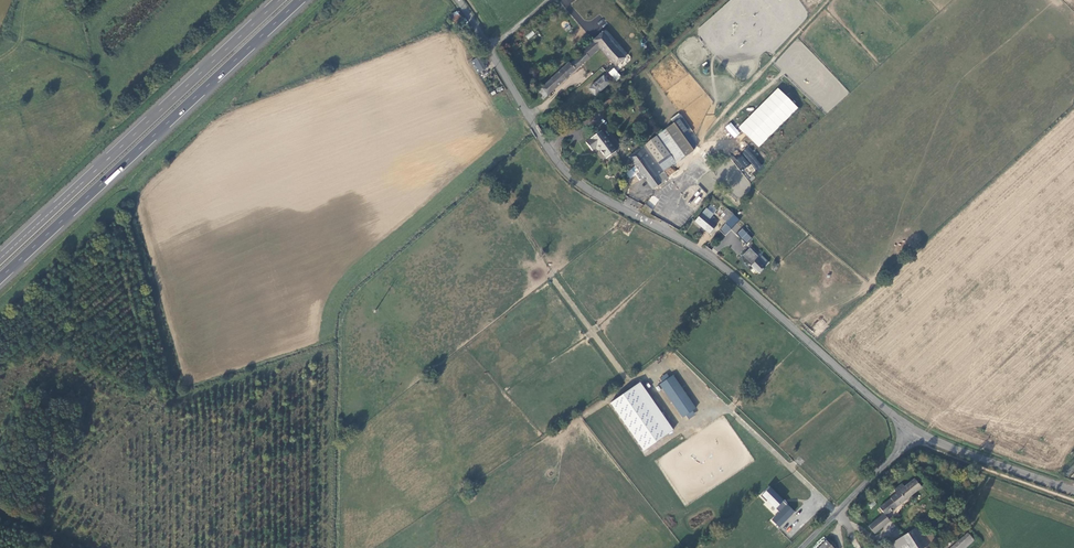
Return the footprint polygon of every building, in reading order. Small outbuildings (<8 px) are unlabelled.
[(449,18),(453,23),(461,18),(458,13),(449,18)] [(533,31),(525,35),(528,39),(535,34),(533,31)] [(602,32),(593,41),(599,49),(614,66),(624,58),(620,54),(602,32)] [(599,49),(593,41),(582,50),(580,48),(564,61),(567,64),(535,93),(541,100),(545,97),(599,49)] [(480,61),(476,63),(480,70),(484,67),(480,61)] [(608,72),(616,81),(621,76),(614,67),(608,72)] [(593,96),(612,78),(607,72),(587,88),(593,96)] [(739,128),(759,147),(798,108),(778,89),(739,128)] [(656,162),(662,170),(690,148),(669,122),(654,135),(668,153),(656,162)] [(734,138),(740,133),(731,122),(725,127),(734,138)] [(614,151),(598,131),(584,142),(590,150),(595,147),(604,159),(614,151)] [(654,135),(644,146),(656,162),(668,153),(654,135)] [(628,157),(651,188),(660,181),(655,175),(662,170),(656,162),(644,146),(628,157)] [(739,171),(751,164),(756,172),(762,168),(750,146),(741,151),(743,154),(735,158),(733,155),(731,156),(739,171)] [(655,175),(660,181),(667,176),(662,170),(655,175)] [(652,209),(659,199),(652,195),(646,204),(652,209)] [(649,209),(643,203),(640,206),(647,212),(649,209)] [(727,218),(731,212),(727,209),(720,217),(724,221),(727,218)] [(714,225),(700,213),(693,220),(707,233),(714,225)] [(717,230),(722,235),(728,229),(723,224),(717,230)] [(739,228),(733,234),(743,244),(749,238),(739,228)] [(747,247),(739,255),(749,265),(748,266),(756,273),(758,271),(760,269),(762,267),(755,259),(757,257),(747,247)] [(659,384),(682,417),(695,408),(672,375),(659,384)] [(641,382),(610,402),(642,451),(673,431),(641,382)] [(885,513),(886,515),(922,486),(915,480),(905,488),(902,484),(894,491),(897,495),(879,510),(883,515),(885,513)] [(783,501),(770,488),(762,495),(775,509),(776,508),(782,502),(783,501)] [(782,502),(776,508),(780,512),(786,505),(782,502)] [(794,513),(786,505),(780,512),(772,520),(779,528),(794,513)] [(880,517),(869,526),(875,534),(891,521),(886,515),(885,513),(883,515),(880,517)] [(902,537),(909,547),(924,547),(936,540),(925,522),(902,537)] [(965,532),(950,547),(968,547),(976,542),(965,532)] [(892,543),(895,547),(909,547),(902,537),(892,543)] [(826,539),(817,547),(835,547),(826,539)]
